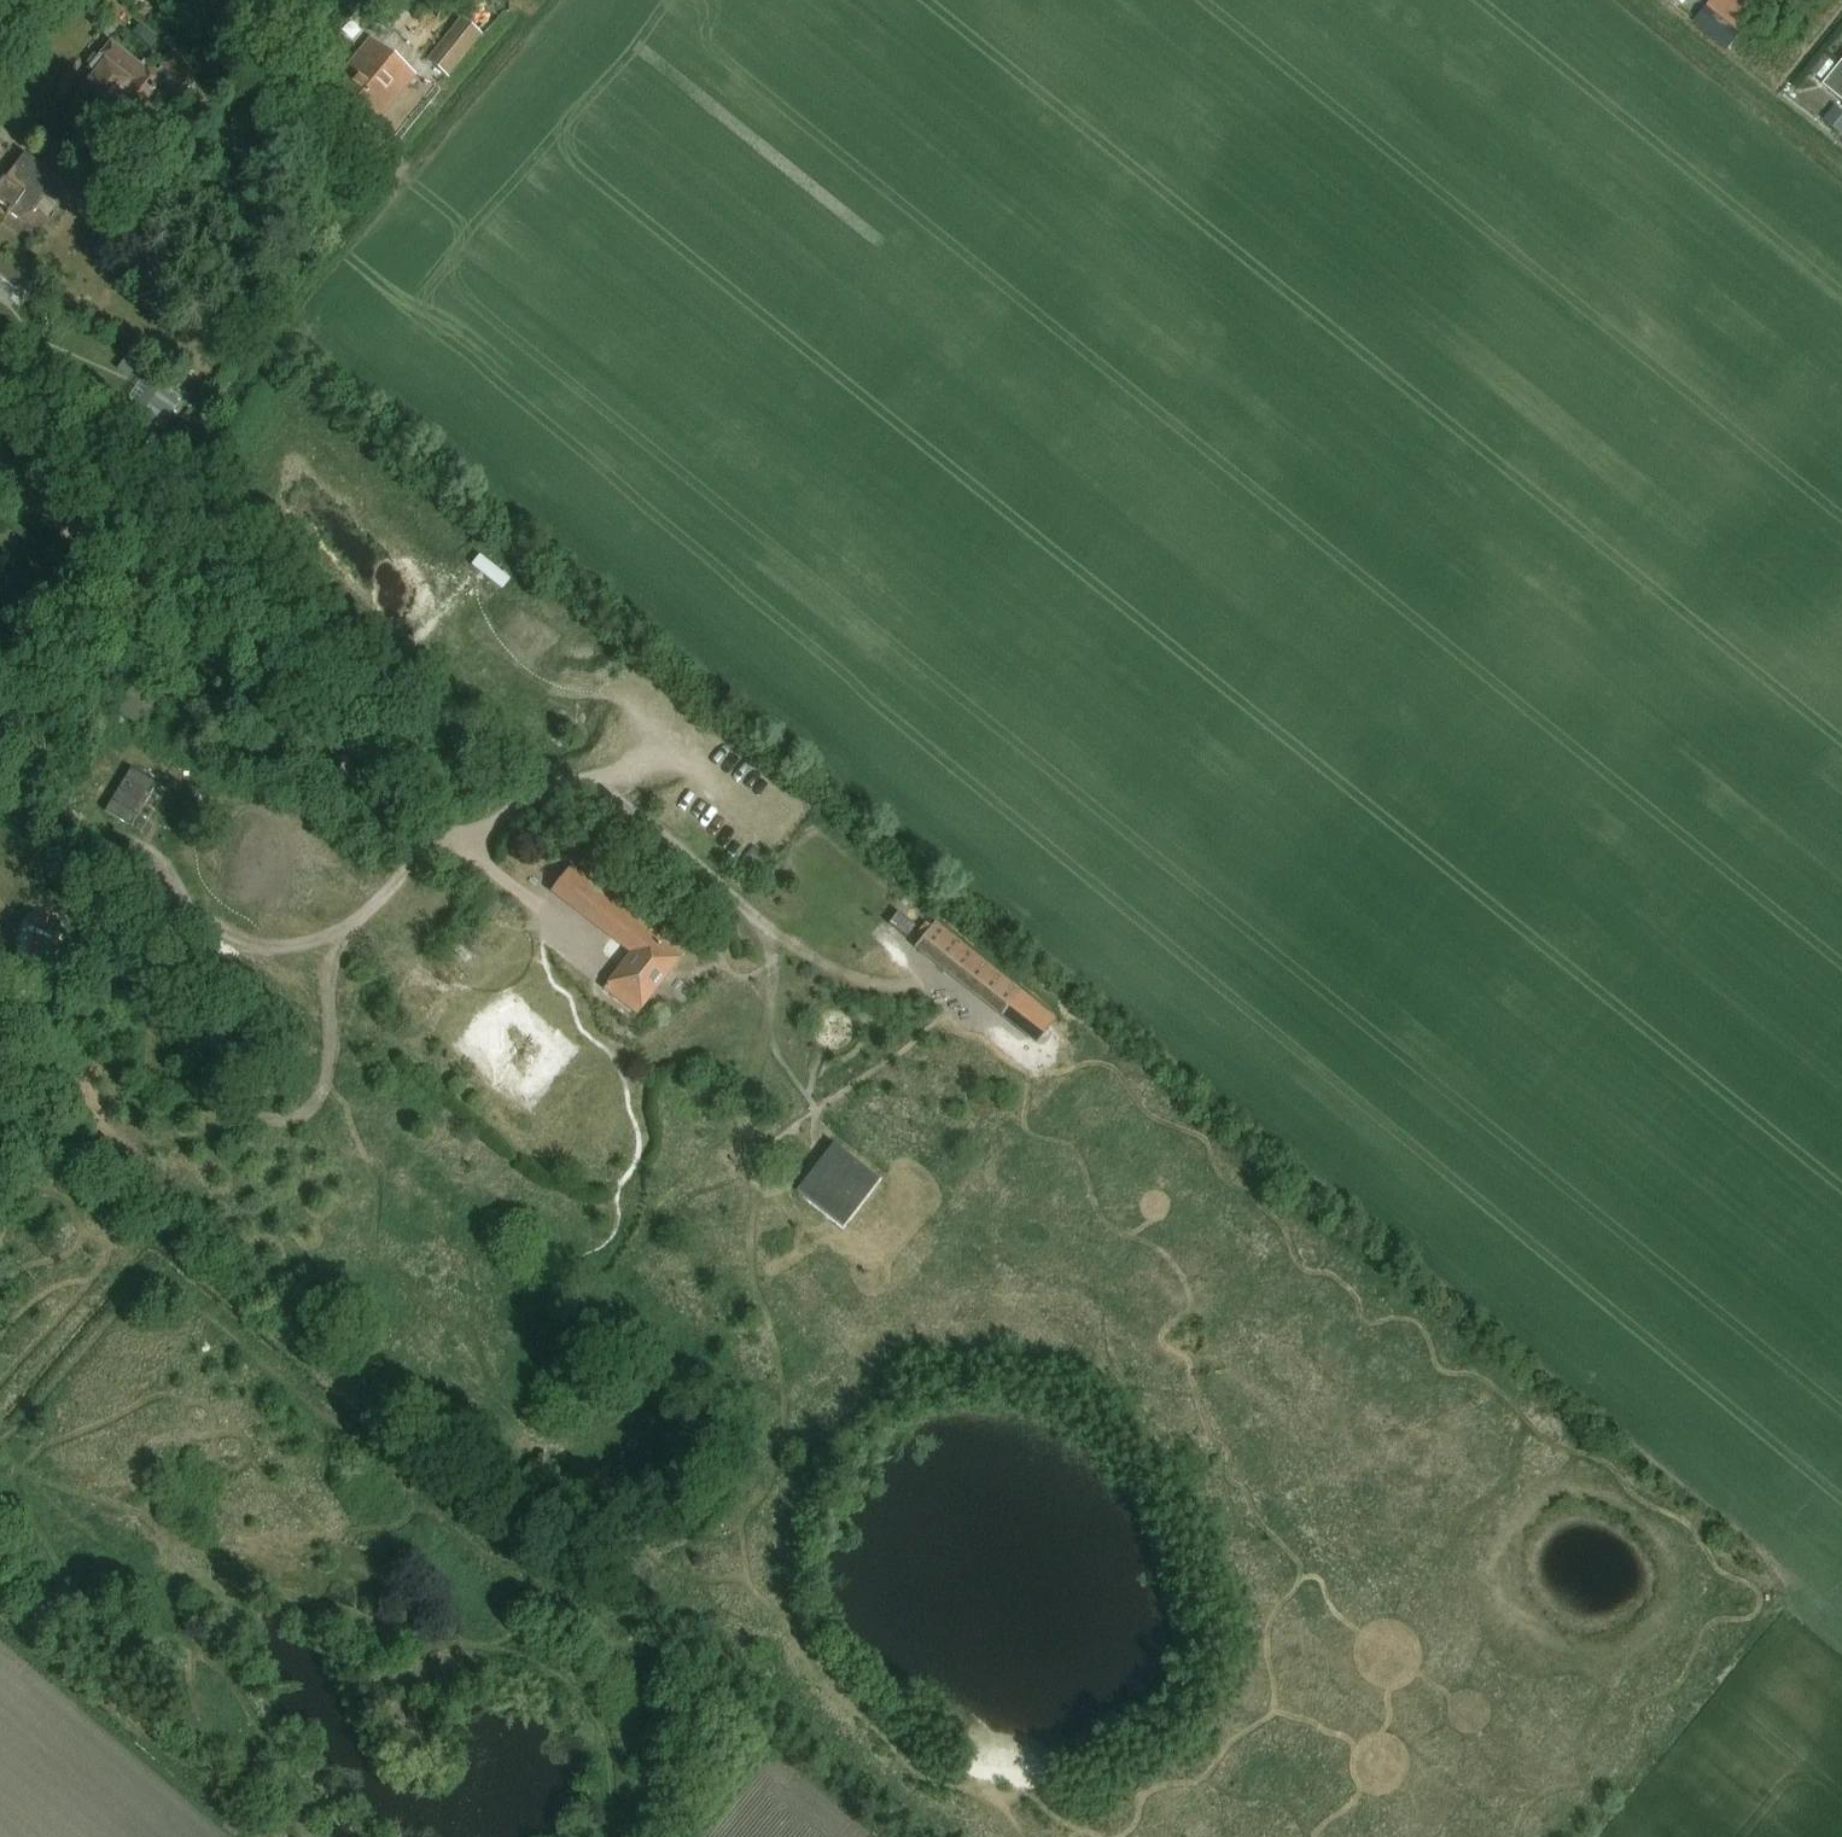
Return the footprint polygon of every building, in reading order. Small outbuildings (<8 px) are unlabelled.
[(1745,0),(1710,0),(1704,8),(1738,35),(1757,10),(1745,0)] [(367,42),(332,86),(337,90),(333,96),(367,124),(372,119),(377,123),(412,79),(367,42)] [(180,94),(194,82),(172,54),(158,67),(161,70),(155,75),(141,65),(138,69),(107,45),(89,69),(93,73),(76,96),(103,116),(120,94),(139,108),(161,80),(166,77),(180,94)] [(1823,85),(1841,100),(1841,62),(1823,85)] [(105,200),(60,166),(51,177),(23,156),(5,179),(3,177),(0,181),(0,206),(21,222),(41,195),(57,207),(70,191),(76,195),(73,200),(93,215),(105,200)] [(2,258),(0,261),(0,274),(21,289),(29,279),(2,258)] [(142,377),(129,398),(170,423),(183,403),(142,377)] [(131,768),(103,810),(130,828),(157,784),(131,768)] [(685,954),(571,866),(551,891),(632,953),(604,989),(637,1015),(685,954)] [(936,923),(915,949),(1035,1048),(1056,1021),(936,923)] [(797,1191),(843,1227),(880,1179),(833,1143),(797,1191)]
